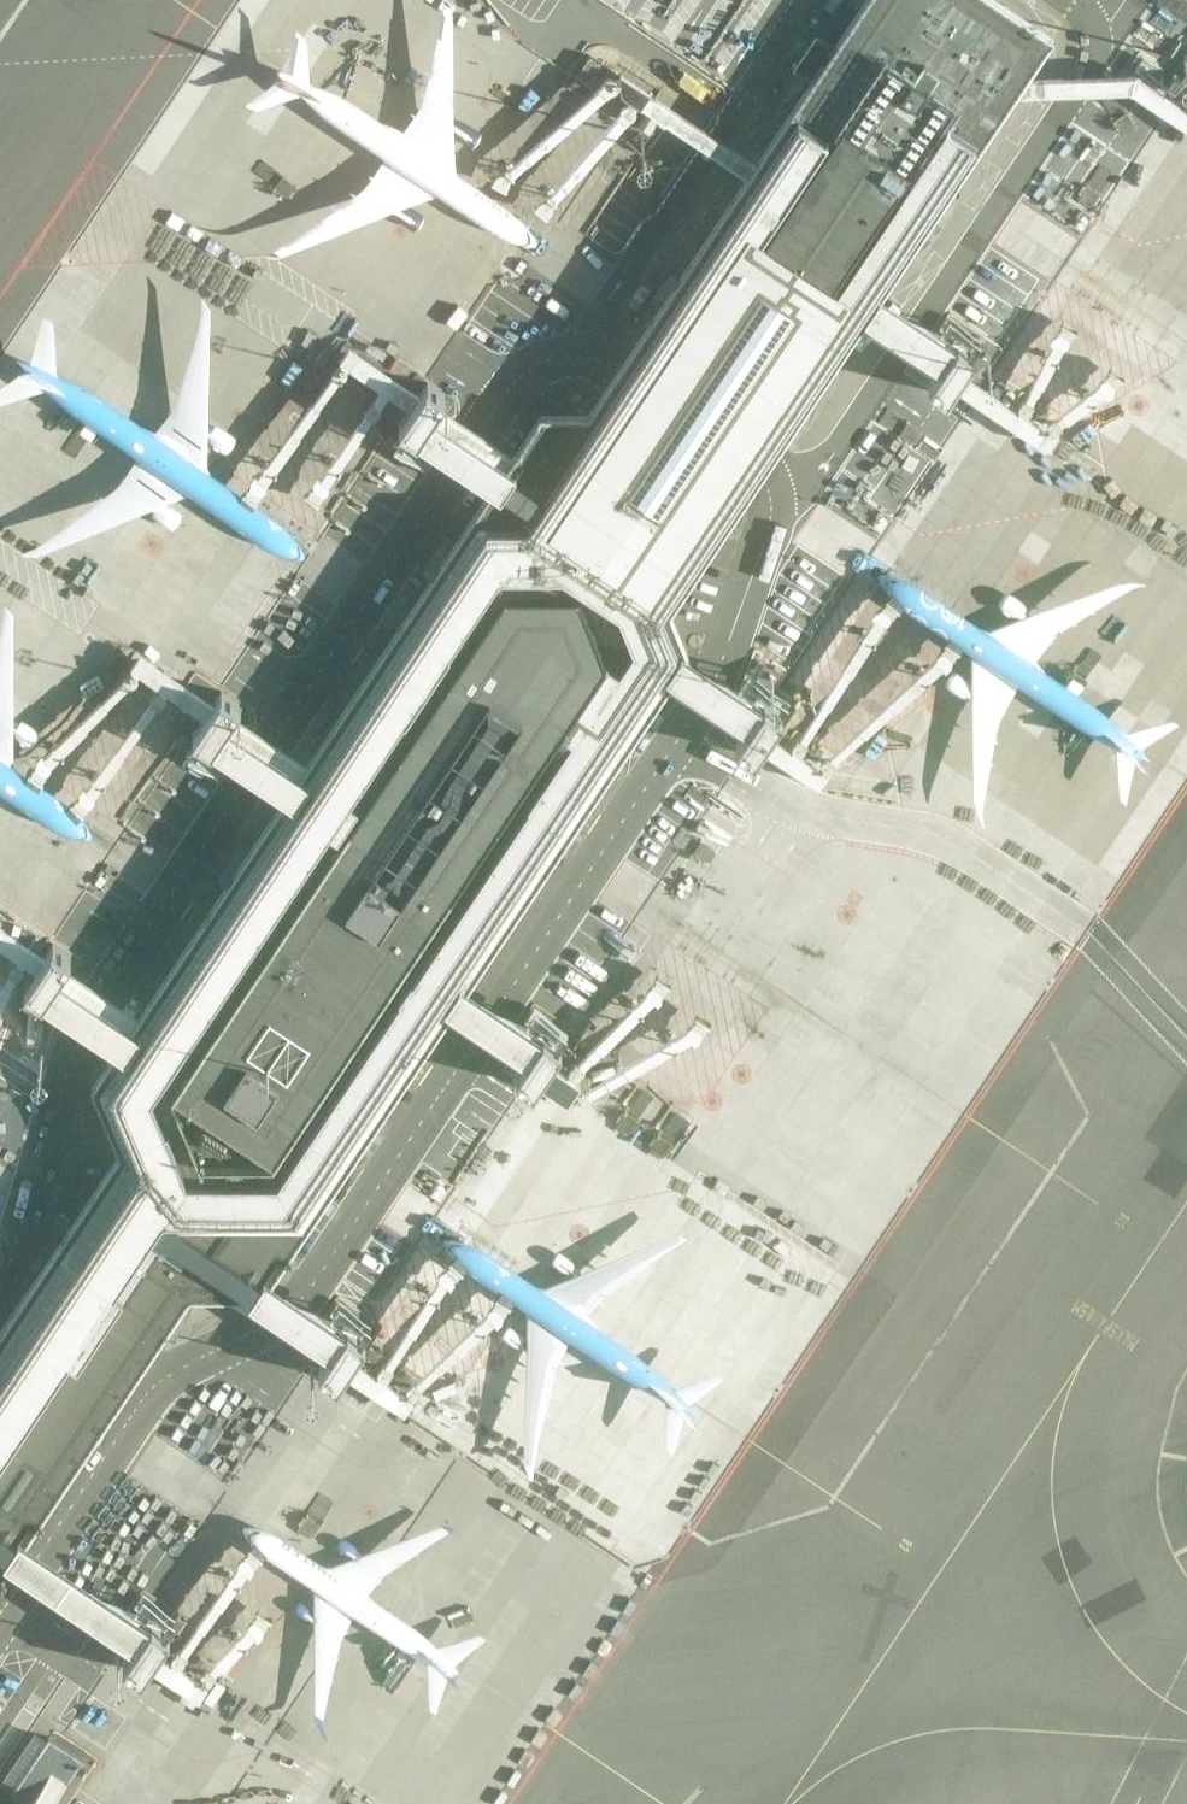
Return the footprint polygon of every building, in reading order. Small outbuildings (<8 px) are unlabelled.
[(1,1575),(29,1534),(125,1390),(190,1293),(261,1292),(405,1078),(688,654),(670,609),(742,502),(762,471),(1053,35),(1001,0),(864,0),(615,371),(588,412),(540,412),(318,745),(206,913),(92,1084),(119,1150),(11,1311),(0,1327),(0,1576),(1,1575)]
